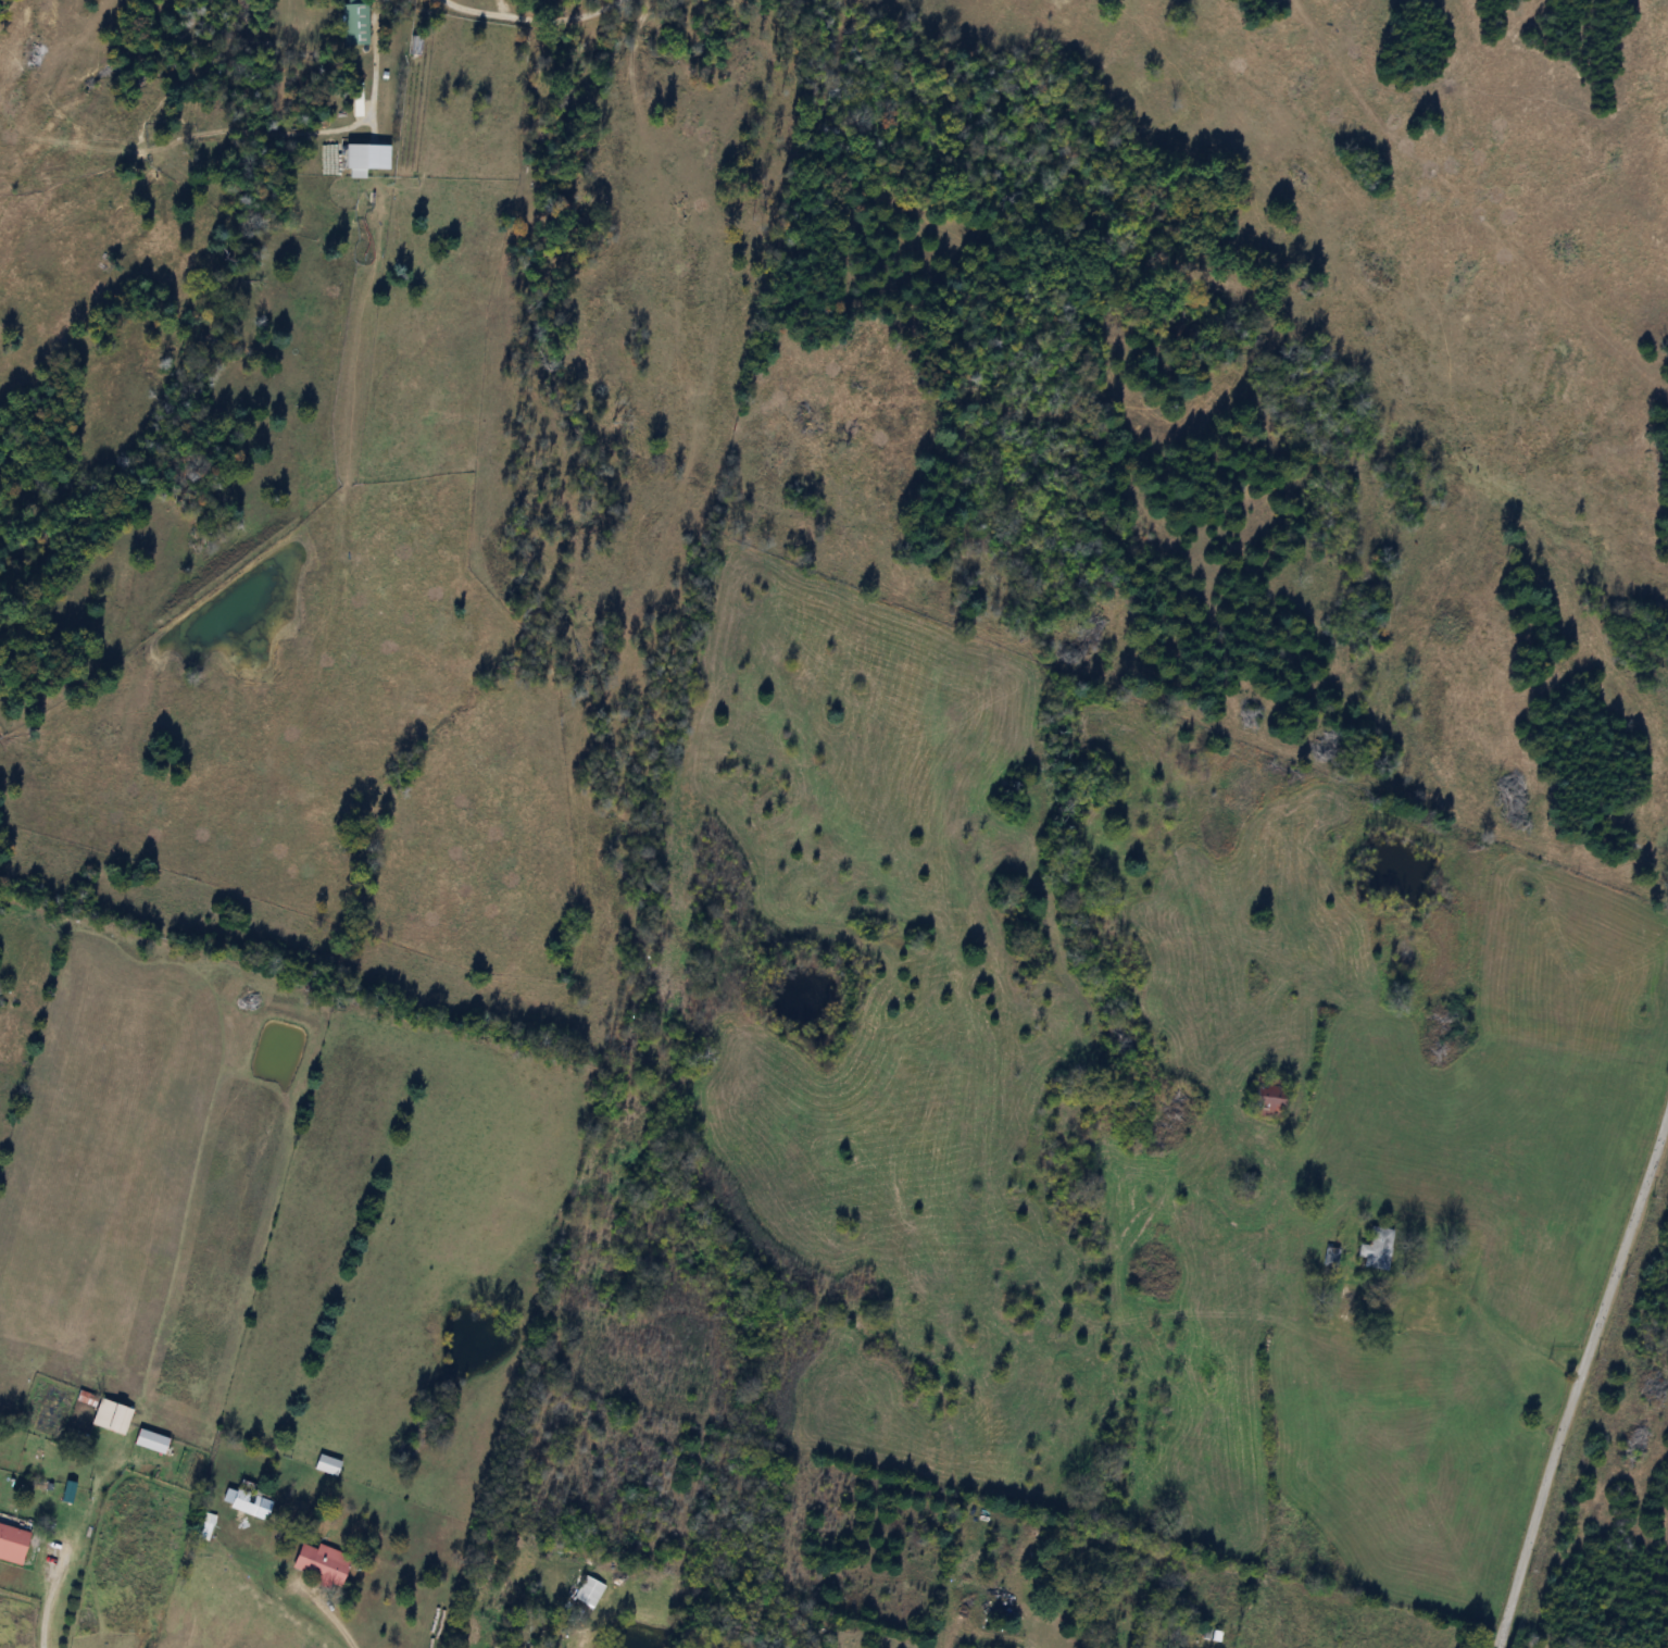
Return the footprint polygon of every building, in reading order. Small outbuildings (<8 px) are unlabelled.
[(366,45),(366,0),(342,0),(342,45),(366,45)] [(365,178),(365,144),(345,144),(345,178),(365,178)] [(1366,1244),(1358,1243),(1355,1265),(1386,1270),(1392,1229),(1369,1225),(1366,1244)] [(1338,1248),(1325,1247),(1323,1264),(1336,1266),(1338,1248)] [(91,1406),(95,1396),(78,1389),(75,1400),(91,1406)] [(90,1422),(121,1436),(132,1410),(101,1397),(90,1422)] [(162,1454),(168,1438),(138,1428),(132,1444),(162,1454)] [(339,1462),(318,1454),(313,1469),(334,1476),(339,1462)] [(225,1488),(220,1505),(264,1519),(273,1491),(239,1480),(235,1491),(225,1488)] [(28,1531),(0,1524),(0,1559),(19,1564),(28,1531)] [(316,1544),(315,1547),(300,1542),(290,1571),(338,1588),(350,1556),(316,1544)] [(572,1597),(592,1608),(604,1586),(584,1575),(572,1597)]
